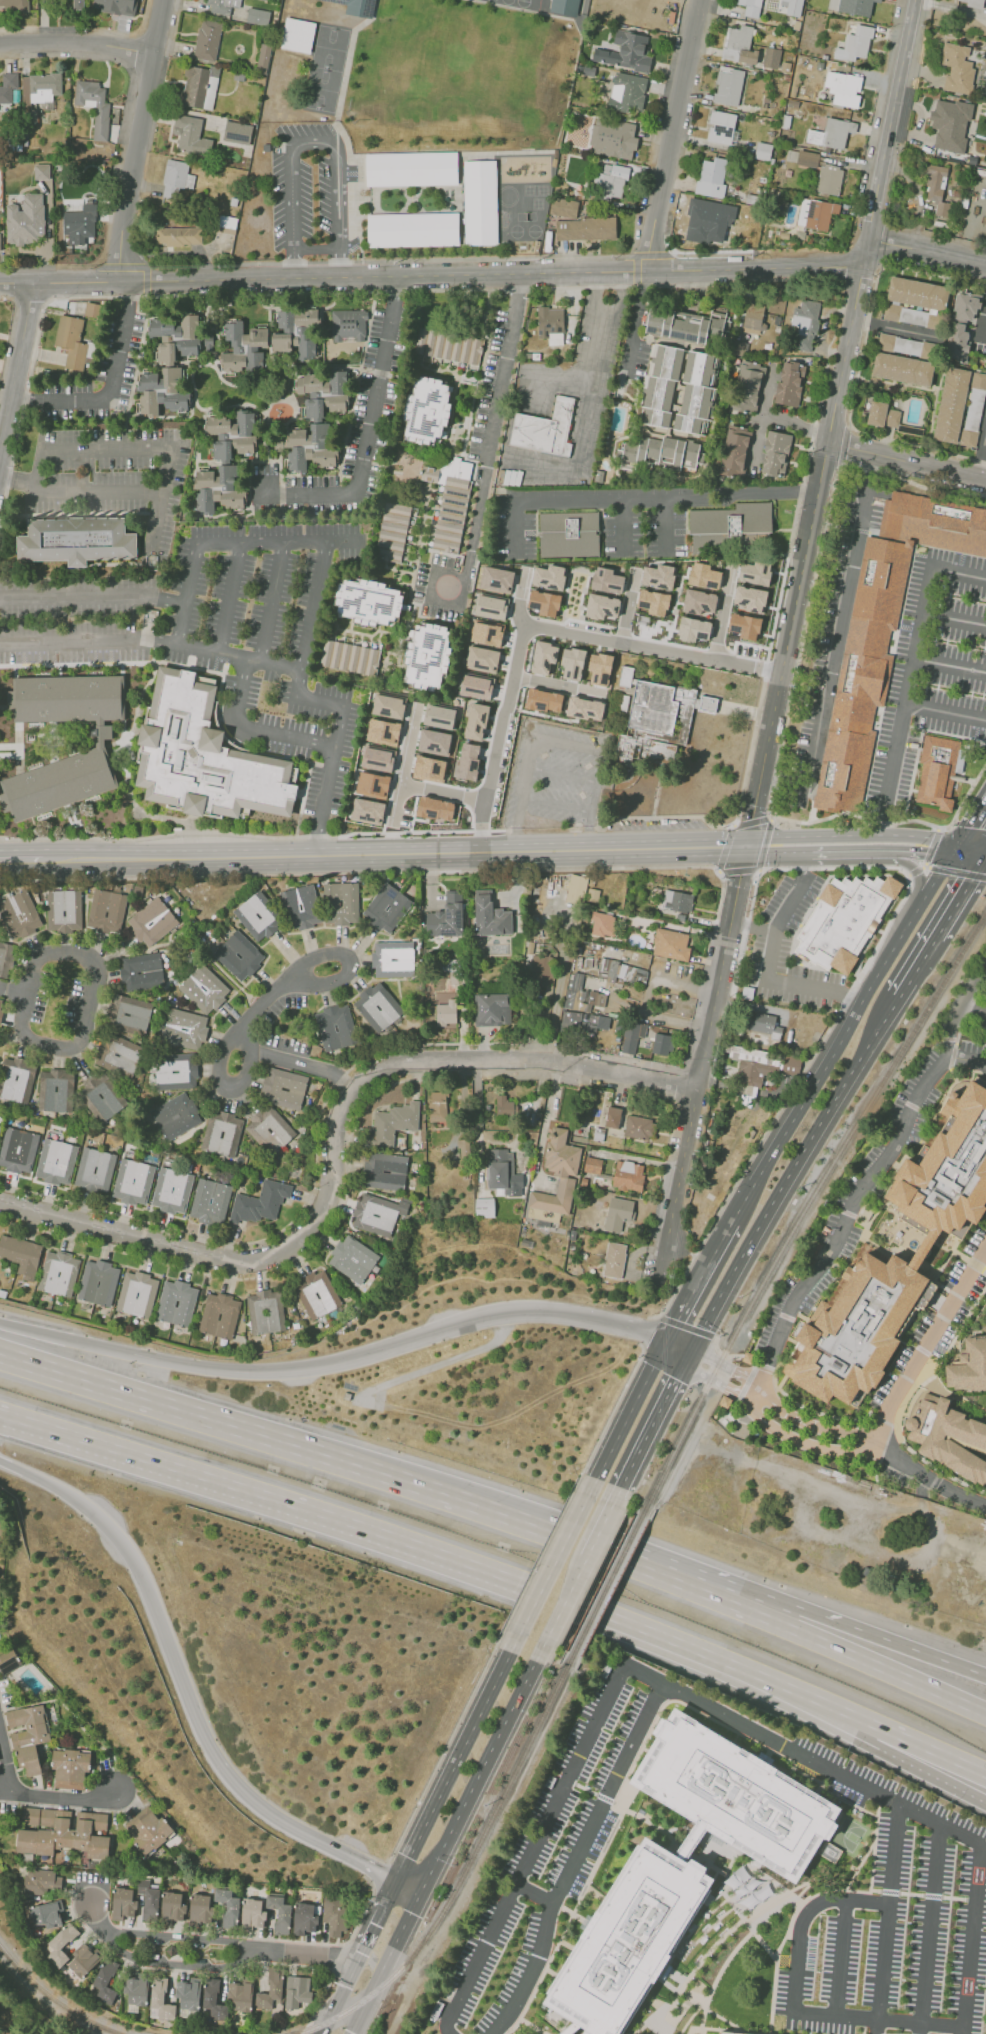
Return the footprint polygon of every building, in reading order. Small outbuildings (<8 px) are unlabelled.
[(29,10),(28,0),(0,0),(0,11),(29,10)] [(83,0),(72,0),(72,10),(83,9),(83,0)] [(137,0),(92,0),(91,10),(134,17),(137,0)] [(207,11),(229,15),(231,7),(239,8),(241,0),(208,0),(207,11)] [(348,6),(346,14),(373,19),(377,0),(320,0),(348,6)] [(552,12),(581,17),(584,0),(554,0),(552,12)] [(759,18),(761,0),(735,0),(734,4),(745,5),(744,16),(759,18)] [(780,5),(787,6),(785,14),(800,17),(803,0),(780,0),(780,5)] [(837,12),(870,17),(872,2),(880,3),(881,0),(839,0),(837,12)] [(246,22),(267,26),(270,11),(249,7),(246,22)] [(287,17),(316,23),(310,54),(281,49),(287,17)] [(193,57),(215,61),(222,23),(200,18),(193,57)] [(756,64),(758,50),(749,49),(753,26),(739,25),(739,29),(727,27),(722,59),(756,64)] [(868,58),(871,26),(855,25),(854,34),(845,33),(843,48),(834,47),(833,59),(855,61),(855,57),(868,58)] [(591,62),(649,71),(651,57),(644,56),(647,35),(615,30),(613,43),(620,44),(618,52),(593,48),(591,62)] [(970,94),(975,60),(968,59),(970,46),(944,42),(941,64),(950,65),(949,76),(944,75),(942,90),(970,94)] [(271,45),(261,43),(256,66),(267,68),(271,45)] [(762,67),(778,69),(780,48),(764,47),(762,67)] [(212,110),(219,68),(209,66),(209,69),(187,65),(180,105),(212,110)] [(714,102),(739,105),(743,69),(718,66),(714,102)] [(648,78),(614,71),(607,110),(627,113),(628,107),(642,110),(648,78)] [(858,108),(860,95),(859,95),(861,76),(827,71),(824,86),(833,88),(830,104),(858,108)] [(11,102),(18,102),(18,73),(2,73),(2,86),(0,86),(0,111),(11,111),(11,102)] [(21,75),(22,103),(41,103),(42,110),(53,110),(53,95),(61,95),(61,74),(21,75)] [(107,141),(109,102),(105,102),(105,83),(75,81),(74,106),(94,106),(93,140),(107,141)] [(973,104),(934,99),(930,127),(937,129),(934,148),(964,153),(966,137),(964,137),(966,121),(971,121),(973,104)] [(705,140),(731,145),(737,115),(711,110),(705,140)] [(213,139),(199,137),(202,118),(175,114),(172,134),(178,135),(176,150),(210,155),(213,139)] [(633,160),(636,138),(633,137),(636,123),(594,116),(588,152),(633,160)] [(844,149),(847,132),(855,133),(857,123),(826,117),(824,132),(808,129),(805,143),(844,149)] [(252,125),(226,120),(222,140),(249,145),(252,125)] [(771,144),(756,142),(754,158),(769,160),(771,144)] [(819,154),(799,150),(796,164),(816,168),(819,154)] [(367,154),(457,153),(458,186),(367,187),(367,154)] [(727,159),(713,157),(712,161),(700,159),(696,194),(722,197),(727,159)] [(189,162),(167,159),(161,196),(177,199),(179,186),(192,188),(195,175),(187,173),(189,162)] [(464,162),(497,161),(499,244),(466,245),(464,162)] [(591,198),(610,201),(611,196),(622,198),(628,167),(597,162),(591,198)] [(49,164),(34,164),(35,179),(49,179),(49,164)] [(821,164),(816,191),(838,195),(843,168),(821,164)] [(934,215),(949,217),(952,203),(941,201),(947,167),(930,164),(924,200),(937,202),(934,215)] [(43,193),(21,193),(21,204),(6,204),(6,243),(44,242),(43,193)] [(576,218),(578,200),(551,198),(549,215),(576,218)] [(838,214),(840,205),(810,199),(804,227),(827,232),(831,213),(838,214)] [(63,212),(64,245),(85,244),(85,237),(96,237),(94,203),(82,204),(82,211),(63,212)] [(368,214),(458,213),(458,248),(368,249),(368,214)] [(615,218),(555,219),(556,240),(616,239),(615,218)] [(201,244),(201,227),(157,228),(157,245),(201,244)] [(886,300),(945,311),(949,287),(890,276),(886,300)] [(956,292),(951,318),(975,322),(980,296),(956,292)] [(821,302),(801,299),(799,308),(794,307),(791,322),(797,323),(793,348),(813,352),(821,302)] [(84,315),(99,318),(101,304),(86,302),(84,315)] [(741,331),(759,334),(764,305),(746,303),(741,331)] [(882,319),(937,328),(939,314),(884,305),(882,319)] [(562,307),(537,307),(538,338),(550,338),(550,345),(563,345),(562,307)] [(721,344),(726,311),(711,308),(709,317),(649,307),(646,333),(721,344)] [(277,311),(277,331),(272,331),(272,352),(294,352),(294,359),(313,359),(313,327),(318,327),(318,310),(277,311)] [(331,311),(331,340),(354,339),(354,341),(366,341),(366,310),(331,311)] [(150,318),(149,338),(158,338),(158,364),(175,364),(176,355),(199,356),(200,350),(212,351),(212,335),(198,335),(198,314),(177,314),(177,318),(150,318)] [(54,346),(67,348),(64,370),(83,373),(84,366),(92,367),(95,344),(80,341),(83,318),(59,315),(54,346)] [(267,329),(243,330),(242,320),(225,321),(225,340),(231,340),(231,353),(221,353),(221,371),(244,370),(244,372),(263,371),(262,348),(268,348),(267,329)] [(968,323),(948,322),(946,358),(966,359),(968,323)] [(937,344),(880,333),(876,348),(934,359),(937,344)] [(681,348),(652,343),(640,423),(669,428),(681,348)] [(719,355),(688,350),(675,430),(704,435),(707,419),(710,420),(715,388),(714,388),(719,355)] [(930,387),(934,363),(875,352),(870,376),(930,387)] [(805,365),(782,360),(774,403),(797,407),(805,365)] [(757,411),(763,364),(740,361),(734,408),(757,411)] [(945,366),(934,440),(976,446),(985,382),(985,374),(974,372),(965,436),(959,435),(969,370),(945,366)] [(138,373),(139,393),(138,393),(139,415),(158,414),(158,405),(168,405),(168,412),(188,411),(188,392),(177,392),(176,380),(181,379),(181,367),(160,367),(160,373),(138,373)] [(284,430),(285,446),(287,446),(287,472),(309,471),(309,467),(336,467),(336,449),(329,449),(329,422),(323,423),(323,412),(347,412),(347,394),(346,369),(329,369),(329,375),(296,376),(296,393),(306,393),(307,430),(284,430)] [(443,380),(415,375),(412,394),(407,393),(403,420),(408,420),(405,440),(439,446),(443,426),(447,427),(451,403),(448,403),(451,386),(442,385),(443,380)] [(557,395),(576,398),(568,442),(573,443),(570,456),(509,445),(516,413),(552,420),(557,395)] [(866,425),(922,433),(922,427),(898,424),(900,411),(887,409),(887,402),(870,400),(866,425)] [(207,417),(206,434),(219,434),(219,441),(214,441),(213,459),(232,460),(232,453),(255,454),(256,435),(253,435),(254,411),(237,410),(236,418),(207,417)] [(720,472),(743,476),(750,428),(727,424),(720,472)] [(790,434),(767,430),(761,473),(784,476),(790,434)] [(700,442),(662,437),(661,439),(641,436),(640,443),(620,440),(618,454),(621,455),(620,464),(635,466),(636,461),(680,468),(681,466),(696,469),(700,442)] [(458,553),(473,462),(452,458),(451,468),(422,464),(419,480),(443,484),(432,549),(458,553)] [(196,515),(214,515),(214,501),(222,501),(222,508),(245,507),(244,490),(236,490),(235,465),(216,465),(217,470),(194,471),(196,515)] [(913,543),(985,557),(985,509),(892,490),(890,500),(884,499),(877,538),(913,545),(913,543)] [(410,506),(384,502),(375,558),(402,562),(410,506)] [(691,510),(737,509),(737,502),(774,502),(774,533),(744,533),(744,555),(692,556),(691,510)] [(540,512),(600,511),(601,557),(541,558),(540,512)] [(27,520),(124,518),(125,534),(136,534),(136,560),(87,561),(87,568),(68,568),(68,562),(17,563),(16,536),(27,535),(27,520)] [(877,538),(866,536),(812,806),(840,812),(841,809),(858,812),(875,730),(870,729),(875,705),(882,707),(893,654),(886,653),(890,630),(895,631),(913,545),(877,538)] [(722,571),(710,569),(711,564),(692,561),(688,585),(719,589),(722,571)] [(737,581),(768,586),(772,564),(754,561),(753,565),(740,563),(737,581)] [(534,566),(530,585),(562,591),(566,567),(548,564),(547,569),(534,566)] [(657,568),(643,566),(641,585),(672,589),(675,566),(657,564),(657,568)] [(478,587),(510,594),(514,572),(483,565),(478,587)] [(624,576),(613,574),(613,568),(594,566),(591,590),(622,593),(624,576)] [(336,616),(353,618),(352,623),(376,626),(377,623),(393,625),(394,616),(399,617),(403,590),(385,588),(386,583),(360,579),(359,582),(338,578),(334,605),(337,606),(336,616)] [(764,611),(766,589),(735,586),(733,608),(764,611)] [(647,614),(666,617),(670,594),(639,589),(636,606),(648,608),(647,614)] [(717,593),(685,589),(682,612),(702,614),(702,611),(715,612),(717,593)] [(539,609),(539,615),(557,617),(560,594),(529,590),(527,607),(539,609)] [(617,617),(620,598),(588,593),(585,617),(604,620),(604,615),(617,617)] [(507,598),(476,595),(474,616),(505,619),(507,598)] [(739,638),(758,640),(760,616),(730,614),(729,631),(740,631),(739,638)] [(678,640),(696,641),(696,638),(709,639),(711,620),(680,618),(678,640)] [(500,647),(504,626),(474,621),(470,641),(500,647)] [(439,691),(442,672),(447,673),(451,648),(447,648),(450,626),(421,622),(420,631),(408,630),(403,664),(407,664),(404,686),(439,691)] [(380,650),(325,639),(320,666),(375,676),(380,650)] [(556,644),(534,641),(530,673),(552,676),(556,644)] [(465,667),(496,673),(500,652),(469,645),(465,667)] [(580,681),(586,651),(563,647),(560,666),(564,666),(562,678),(580,681)] [(590,684),(609,686),(613,656),(590,653),(588,671),(591,671),(590,684)] [(623,664),(636,666),(634,678),(698,690),(697,694),(722,699),(718,713),(694,708),(682,767),(634,758),(631,768),(614,765),(620,733),(627,735),(635,690),(618,687),(623,664)] [(294,800),(291,816),(241,806),(238,817),(211,812),(211,813),(204,812),(203,816),(192,814),(183,812),(184,808),(176,806),(176,805),(144,799),(146,788),(135,785),(141,752),(140,752),(142,745),(137,744),(141,723),(146,724),(147,717),(148,717),(159,665),(180,669),(181,669),(196,672),(195,675),(215,679),(214,685),(217,685),(210,720),(209,727),(216,729),(225,731),(222,741),(221,746),(229,748),(228,748),(293,761),(288,783),(298,785),(295,800),(294,800)] [(494,680),(464,673),(459,694),(489,700),(494,680)] [(3,812),(0,804),(0,794),(3,793),(0,783),(0,780),(95,746),(94,736),(91,736),(90,721),(14,722),(13,709),(7,709),(6,691),(12,691),(12,677),(123,675),(124,720),(104,720),(104,725),(111,725),(112,739),(104,739),(104,745),(118,786),(14,823),(9,810),(3,812)] [(560,713),(563,693),(528,688),(525,708),(560,713)] [(406,698),(375,693),(371,714),(402,719),(406,698)] [(601,721),(605,702),(569,696),(566,715),(601,721)] [(484,741),(488,705),(469,702),(464,738),(484,741)] [(453,729),(456,708),(426,705),(423,725),(453,729)] [(397,746),(401,723),(370,718),(366,740),(397,746)] [(449,755),(451,733),(420,729),(418,752),(449,755)] [(951,812),(953,799),(949,798),(953,780),(963,782),(964,777),(954,775),(954,772),(961,773),(965,751),(959,749),(960,741),(924,734),(918,762),(922,762),(915,800),(938,805),(938,809),(951,812)] [(475,781),(481,746),(462,742),(455,777),(475,781)] [(361,768),(392,772),(395,752),(364,748),(361,768)] [(447,762),(417,755),(412,776),(442,783),(447,762)] [(356,794),(387,799),(390,777),(360,771),(356,794)] [(350,819),(381,826),(386,804),(354,797),(350,819)] [(452,821),(455,801),(419,797),(416,816),(452,821)] [(587,876),(569,874),(566,902),(584,904),(587,876)] [(903,884),(887,875),(883,880),(876,875),(872,880),(865,876),(861,881),(854,876),(851,881),(844,876),(840,881),(833,876),(828,883),(827,882),(818,897),(819,898),(795,937),(800,940),(793,951),(796,953),(795,954),(807,962),(809,960),(815,963),(815,962),(828,970),(830,966),(847,976),(858,957),(856,956),(867,936),(869,937),(880,919),(879,918),(891,898),(893,899),(903,884)] [(358,882),(325,883),(326,925),(359,924),(358,882)] [(389,935),(413,901),(384,882),(360,916),(389,935)] [(121,934),(130,886),(113,883),(112,891),(94,888),(86,928),(121,934)] [(283,890),(289,930),(321,924),(314,885),(283,890)] [(512,934),(511,909),(492,910),(491,889),(474,890),(475,935),(512,934)] [(694,895),(664,889),(661,907),(690,913),(694,895)] [(82,930),(81,890),(46,891),(47,931),(82,930)] [(258,943),(283,923),(258,891),(232,911),(258,943)] [(463,935),(462,891),(445,892),(445,911),(426,911),(427,936),(463,935)] [(179,923),(157,896),(126,921),(148,948),(179,923)] [(613,937),(615,915),(592,912),(590,934),(613,937)] [(690,948),(686,947),(689,934),(656,928),(651,954),(687,961),(690,948)] [(212,954),(242,982),(266,957),(235,929),(212,954)] [(0,941),(0,976),(8,978),(15,944),(0,941)] [(413,941),(373,942),(374,978),(414,977),(413,941)] [(122,991),(164,986),(160,953),(119,957),(122,991)] [(597,978),(614,981),(615,977),(644,983),(648,969),(602,958),(597,978)] [(231,991),(201,963),(178,988),(207,1016),(231,991)] [(560,1027),(607,1034),(610,1017),(590,1014),(591,1005),(604,1007),(606,994),(581,990),(583,974),(570,972),(564,1009),(563,1009),(560,1027)] [(351,1002),(377,1034),(404,1012),(378,980),(351,1002)] [(145,1036),(153,1003),(116,994),(108,1027),(145,1036)] [(509,994),(474,994),(474,1026),(510,1025),(509,994)] [(435,1004),(436,1024),(456,1024),(456,999),(446,999),(446,1004),(435,1004)] [(348,1003),(313,1012),(323,1052),(358,1043),(348,1003)] [(201,1051),(208,1016),(168,1008),(161,1042),(201,1051)] [(769,1038),(779,1040),(782,1027),(774,1025),(776,1016),(753,1011),(749,1029),(770,1034),(769,1038)] [(638,1036),(644,1038),(646,1026),(626,1022),(620,1052),(634,1055),(638,1036)] [(132,1076),(144,1048),(111,1033),(97,1064),(108,1069),(109,1066),(132,1076)] [(673,1036),(654,1033),(651,1053),(670,1056),(673,1036)] [(742,1061),(736,1104),(755,1107),(760,1072),(798,1078),(801,1059),(730,1047),(728,1058),(742,1061)] [(197,1088),(196,1055),(154,1057),(156,1090),(197,1088)] [(37,1063),(6,1057),(0,1086),(0,1097),(28,1103),(37,1063)] [(259,1101),(300,1110),(308,1076),(267,1067),(259,1101)] [(38,1110),(72,1111),(73,1071),(39,1070),(38,1110)] [(126,1105),(105,1072),(78,1089),(100,1122),(126,1105)] [(977,1081),(985,1086),(985,1220),(982,1226),(976,1223),(964,1242),(948,1231),(941,1243),(931,1237),(903,1219),(906,1213),(900,1209),(901,1206),(887,1197),(912,1159),(924,1166),(945,1132),(953,1137),(961,1124),(943,1113),(958,1090),(965,1094),(962,1099),(965,1101),(977,1081)] [(167,1142),(203,1121),(185,1090),(149,1111),(167,1142)] [(447,1121),(445,1091),(429,1092),(430,1121),(447,1121)] [(495,1095),(506,1095),(506,1117),(495,1117),(495,1095)] [(418,1131),(419,1101),(408,1100),(408,1106),(388,1106),(388,1112),(371,1111),(370,1145),(393,1146),(394,1130),(418,1131)] [(244,1126),(272,1156),(296,1134),(268,1103),(244,1126)] [(608,1106),(621,1109),(617,1129),(604,1126),(608,1106)] [(209,1110),(202,1151),(236,1157),(242,1116),(209,1110)] [(627,1114),(651,1119),(651,1121),(657,1122),(655,1136),(647,1135),(647,1139),(623,1135),(627,1114)] [(5,1126),(0,1149),(0,1168),(30,1174),(39,1134),(5,1126)] [(581,1147),(564,1144),(567,1129),(553,1126),(553,1129),(552,1129),(552,1135),(547,1134),(546,1140),(547,1140),(548,1148),(545,1147),(544,1155),(544,1157),(545,1157),(543,1166),(547,1167),(547,1170),(554,1171),(554,1175),(559,1176),(565,1176),(567,1174),(570,1174),(572,1170),(577,1168),(578,1165),(579,1159),(582,1148),(581,1147)] [(35,1178),(69,1186),(77,1145),(43,1138),(35,1178)] [(469,1140),(459,1139),(458,1157),(468,1157),(469,1140)] [(116,1154),(83,1147),(73,1186),(107,1193),(116,1154)] [(487,1148),(507,1149),(506,1152),(512,1152),(513,1174),(522,1174),(522,1187),(520,1187),(521,1196),(508,1196),(507,1194),(505,1194),(505,1188),(488,1188),(488,1161),(487,1148)] [(407,1155),(365,1153),(363,1188),(405,1190),(407,1155)] [(586,1156),(602,1159),(599,1174),(583,1171),(586,1156)] [(155,1166),(121,1158),(111,1199),(145,1207),(155,1166)] [(616,1160),(623,1161),(623,1160),(633,1162),(633,1163),(643,1165),(641,1174),(644,1175),(641,1191),(627,1189),(627,1190),(617,1189),(617,1187),(611,1186),(614,1169),(616,1160)] [(150,1207),(176,1213),(176,1211),(185,1213),(194,1174),(159,1166),(150,1207)] [(559,1176),(555,1196),(530,1191),(527,1207),(528,1207),(527,1216),(558,1222),(560,1212),(567,1214),(574,1178),(559,1176)] [(232,1186),(198,1178),(189,1218),(222,1226),(232,1186)] [(292,1185),(262,1178),(258,1198),(235,1193),(230,1218),(259,1225),(261,1217),(276,1220),(281,1197),(289,1198),(292,1185)] [(389,1238),(397,1214),(405,1216),(410,1202),(399,1199),(397,1204),(359,1192),(348,1225),(389,1238)] [(610,1196),(633,1201),(627,1234),(603,1228),(606,1215),(610,1196)] [(494,1198),(475,1198),(475,1217),(494,1217),(494,1198)] [(332,1255),(326,1264),(362,1284),(379,1254),(344,1234),(332,1255)] [(1,1235),(0,1238),(0,1256),(20,1261),(16,1276),(34,1280),(42,1245),(1,1235)] [(931,1237),(927,1244),(923,1245),(921,1247),(920,1251),(921,1254),(914,1264),(924,1270),(941,1243),(931,1237)] [(522,1238),(529,1240),(527,1247),(520,1244),(522,1238)] [(608,1241),(626,1244),(620,1278),(602,1275),(608,1241)] [(80,1257),(45,1250),(37,1290),(72,1297),(80,1257)] [(872,1254),(891,1266),(899,1254),(914,1264),(924,1270),(936,1277),(900,1334),(906,1338),(887,1369),(891,1372),(881,1388),(878,1386),(874,1393),(870,1390),(859,1407),(837,1394),(831,1403),(794,1380),(795,1379),(783,1371),(791,1359),(790,1358),(801,1339),(799,1338),(810,1319),(809,1318),(822,1297),(829,1301),(850,1267),(860,1272),(872,1254)] [(119,1266),(85,1259),(76,1299),(111,1306),(119,1266)] [(310,1321),(341,1305),(323,1268),(292,1284),(310,1321)] [(125,1270),(115,1310),(150,1318),(159,1278),(125,1270)] [(198,1286),(163,1279),(155,1319),(190,1326),(198,1286)] [(280,1290),(270,1292),(270,1290),(245,1294),(251,1335),(286,1329),(280,1290)] [(207,1292),(198,1331),(232,1339),(241,1299),(207,1292)] [(966,1336),(953,1363),(944,1363),(945,1388),(985,1387),(985,1336),(966,1336)] [(963,1421),(964,1412),(947,1409),(949,1398),(923,1392),(918,1413),(910,1411),(904,1439),(919,1442),(915,1464),(985,1479),(985,1426),(963,1421)] [(12,1648),(0,1655),(0,1671),(3,1675),(22,1664),(12,1648)] [(5,1711),(8,1728),(24,1725),(25,1730),(11,1733),(17,1767),(25,1766),(27,1777),(42,1774),(36,1744),(49,1742),(43,1704),(5,1711)] [(675,1710),(650,1750),(632,1779),(630,1784),(638,1789),(644,1792),(683,1816),(701,1828),(737,1849),(740,1851),(749,1857),(795,1885),(840,1811),(815,1796),(787,1779),(732,1745),(675,1710)] [(91,1750),(53,1748),(52,1768),(55,1768),(54,1788),(84,1789),(85,1772),(90,1772),(91,1750)] [(122,1826),(146,1856),(175,1832),(161,1815),(157,1818),(147,1805),(122,1826)] [(16,1852),(53,1855),(54,1847),(87,1850),(86,1858),(108,1860),(110,1834),(106,1834),(108,1813),(77,1811),(76,1829),(69,1829),(71,1811),(40,1808),(39,1830),(18,1828),(16,1852)] [(640,1849),(607,1902),(593,1925),(541,2008),(546,2010),(566,2023),(573,2027),(584,2033),(622,2033),(644,1999),(648,1993),(712,1889),(715,1884),(679,1862),(645,1841),(640,1849)] [(62,1872),(24,1870),(23,1893),(46,1894),(46,1888),(61,1888),(62,1872)] [(149,1888),(149,1879),(140,1879),(138,1920),(157,1921),(159,1888),(149,1888)] [(133,1888),(113,1888),(112,1918),(136,1919),(136,1902),(132,1902),(133,1888)] [(239,1897),(231,1897),(231,1889),(214,1888),(213,1901),(224,1901),(223,1927),(238,1927),(239,1897)] [(182,1893),(162,1892),(161,1919),(185,1920),(186,1904),(181,1904),(182,1893)] [(212,1924),(214,1907),(209,1906),(210,1896),(192,1893),(188,1920),(212,1924)] [(275,1934),(290,1935),(291,1904),(283,1904),(283,1893),(266,1893),(266,1908),(276,1909),(275,1934)] [(327,1937),(345,1938),(347,1899),(324,1897),(322,1922),(328,1923),(327,1937)] [(265,1911),(261,1910),(262,1899),(242,1898),(241,1927),(265,1928),(265,1911)] [(28,1909),(33,1927),(45,1923),(46,1927),(62,1922),(55,1900),(28,1909)] [(313,1917),(313,1904),(294,1903),(293,1935),(305,1935),(305,1931),(316,1932),(317,1917),(313,1917)] [(48,1944),(53,1949),(48,1954),(61,1967),(69,1958),(61,1950),(79,1932),(69,1922),(48,1944)] [(71,1953),(75,1957),(67,1965),(80,1978),(100,1960),(84,1942),(71,1953)] [(111,2005),(117,1991),(107,1987),(118,1964),(105,1958),(89,1994),(111,2005)] [(283,1969),(268,1968),(267,1993),(255,1993),(255,2008),(272,2009),(273,1999),(282,2000),(283,1969)] [(285,2009),(298,2009),(298,2002),(311,2002),(312,1992),(309,1992),(309,1977),(286,1976),(285,2009)] [(146,2005),(147,1978),(124,1977),(123,1994),(128,1994),(127,2005),(146,2005)] [(150,2018),(175,2019),(175,2004),(165,2004),(166,1978),(151,1978),(150,2018)] [(228,2005),(217,2004),(218,1979),(203,1979),(202,2019),(227,2020),(228,2005)] [(251,2011),(252,1979),(243,1979),(243,1984),(229,1983),(228,2011),(251,2011)] [(179,2009),(198,2010),(199,1982),(176,1981),(175,1998),(180,1998),(179,2009)]
